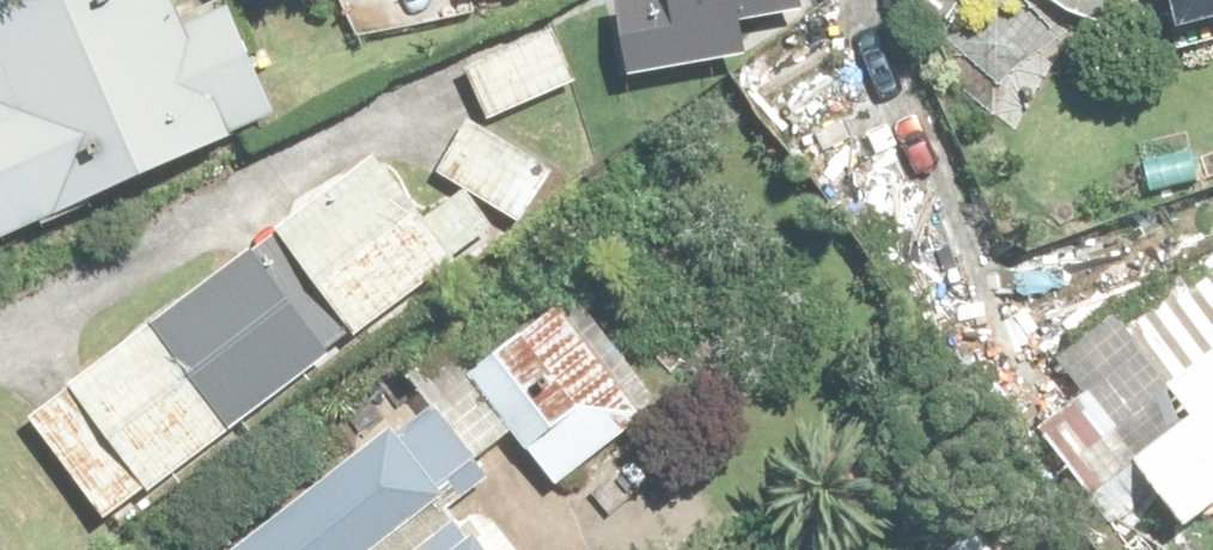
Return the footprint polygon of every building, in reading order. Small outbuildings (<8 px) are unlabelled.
[(178,0),(9,0),(0,4),(0,245),(281,120),(227,0),(193,0),(181,6),(178,0)] [(617,27),(568,31),(575,114),(700,104),(696,61),(765,54),(760,0),(614,0),(617,27)] [(899,27),(1042,1),(1042,0),(895,0),(899,27)] [(820,19),(732,88),(894,295),(982,226),(820,19)] [(521,66),(434,107),(456,155),(544,114),(521,66)] [(525,198),(435,149),(399,213),(489,263),(525,198)] [(345,186),(240,263),(322,373),(426,295),(345,186)] [(0,447),(0,473),(55,549),(79,549),(300,395),(225,289),(0,447)] [(530,346),(441,413),(528,529),(617,462),(530,346)] [(1103,504),(1139,549),(1178,549),(1208,527),(1212,533),(1212,379),(1143,433),(1162,458),(1103,504)] [(410,506),(371,456),(248,549),(447,549),(410,506)]
